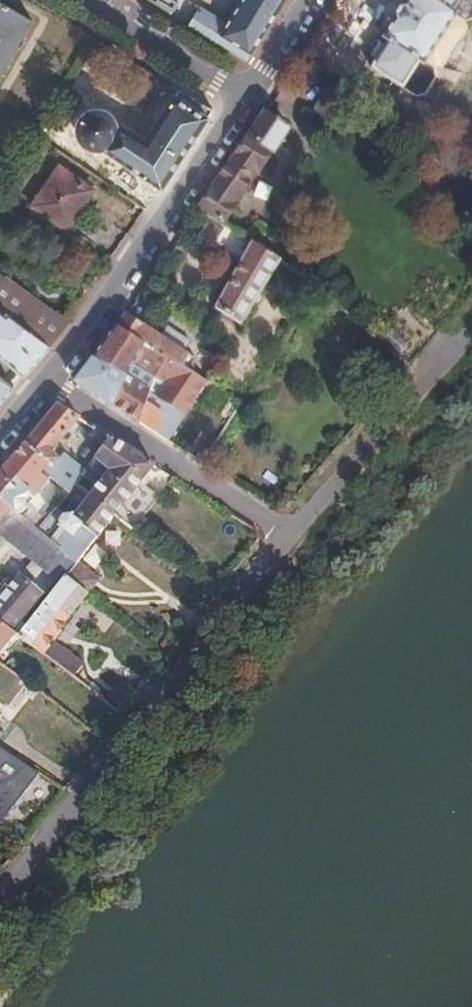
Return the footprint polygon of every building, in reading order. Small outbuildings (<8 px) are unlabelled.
[(242,0),(236,11),(230,19),(225,16),(221,22),(199,8),(192,19),(186,17),(182,27),(243,63),(274,16),(284,0),(242,0)] [(370,67),(402,88),(419,63),(423,66),(425,63),(436,71),(443,68),(449,56),(455,60),(465,45),(460,41),(467,30),(464,21),(457,16),(457,14),(452,11),(459,0),(407,0),(404,4),(401,5),(393,17),(394,20),(382,39),(386,42),(370,67)] [(30,23),(0,6),(0,75),(30,23)] [(99,150),(108,156),(158,189),(211,111),(178,91),(143,143),(113,123),(108,116),(103,113),(95,113),(90,114),(82,119),(80,123),(78,131),(79,139),(85,146),(89,148),(93,150),(99,150)] [(228,165),(197,209),(220,224),(270,153),(273,153),(289,131),(262,114),(228,165)] [(89,157),(102,165),(108,156),(99,150),(93,150),(89,157)] [(58,167),(31,206),(64,230),(90,191),(58,167)] [(249,243),(214,309),(223,314),(238,324),(278,264),(278,261),(249,243)] [(48,348),(68,325),(63,320),(25,292),(0,273),(0,312),(48,348)] [(0,312),(0,357),(22,377),(48,348),(0,312)] [(153,376),(165,359),(114,328),(73,382),(138,424),(145,403),(152,379),(153,376)] [(176,365),(165,359),(153,376),(152,379),(145,403),(138,424),(149,431),(166,441),(183,415),(204,383),(176,365)] [(11,389),(0,381),(0,402),(11,389)] [(40,471),(48,478),(67,493),(73,486),(83,473),(73,465),(67,470),(49,453),(77,419),(57,407),(23,446),(46,464),(40,471)] [(87,498),(111,518),(128,532),(152,500),(135,487),(151,466),(133,455),(108,439),(92,459),(108,471),(87,498)] [(21,519),(20,512),(26,505),(22,501),(28,494),(33,498),(48,478),(40,471),(46,464),(23,446),(0,472),(0,515),(0,516),(6,508),(21,519)] [(53,542),(62,550),(78,561),(111,518),(87,498),(73,486),(67,493),(64,497),(79,508),(72,518),(68,515),(62,516),(59,518),(58,522),(59,528),(62,531),(53,542)] [(47,570),(62,550),(53,542),(39,532),(21,519),(6,508),(0,516),(0,515),(0,536),(47,570)] [(62,550),(47,570),(62,581),(65,577),(78,561),(62,550)] [(65,577),(85,594),(98,576),(78,561),(65,577)] [(10,632),(43,593),(18,574),(0,595),(0,625),(10,632)] [(18,638),(20,640),(45,657),(72,678),(83,665),(50,639),(85,594),(65,577),(62,581),(18,638)] [(7,657),(20,640),(18,638),(10,632),(0,625),(0,652),(7,657)] [(23,794),(39,774),(0,747),(0,822),(23,794)]
